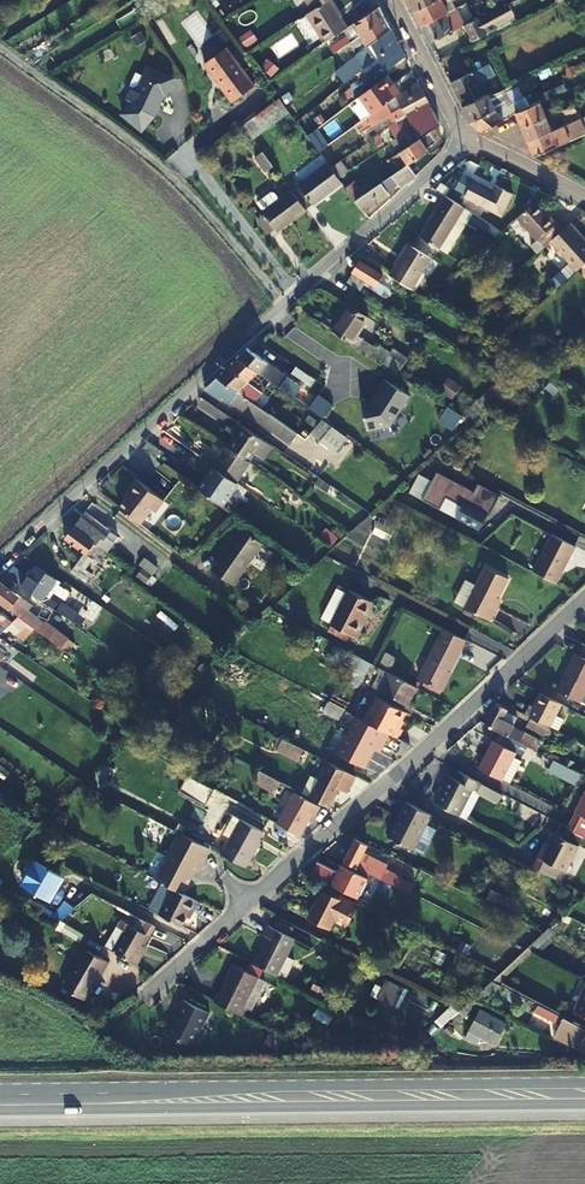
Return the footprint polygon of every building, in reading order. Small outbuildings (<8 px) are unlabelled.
[(311,10),(327,0),(305,0),(311,10)] [(345,28),(333,10),(335,9),(329,0),(327,0),(311,10),(306,13),(324,42),(342,30),(345,28)] [(434,0),(408,0),(413,11),(415,10),(434,0)] [(454,9),(450,0),(434,0),(415,10),(413,11),(421,26),(423,25),(444,14),(454,9)] [(478,16),(463,24),(472,41),(486,34),(497,29),(494,24),(513,14),(508,3),(478,18),(478,16)] [(353,23),(359,35),(382,18),(384,16),(378,4),(376,6),(353,23)] [(463,24),(460,18),(449,23),(444,14),(423,25),(421,26),(429,41),(431,40),(463,24)] [(382,18),(359,35),(349,42),(355,54),(390,29),(384,16),(382,18)] [(349,42),(359,35),(353,23),(345,28),(342,30),(349,42)] [(247,48),(259,39),(251,28),(239,37),(247,48)] [(397,42),(390,29),(355,54),(343,62),(347,71),(365,58),(368,63),(397,42)] [(397,42),(368,63),(371,69),(359,79),(363,87),(404,57),(397,42)] [(226,49),(204,66),(214,80),(215,81),(216,81),(217,81),(218,81),(219,81),(222,85),(221,86),(220,87),(221,88),(221,89),(232,104),(254,88),(226,49)] [(451,82),(462,77),(450,55),(439,61),(450,83),(451,82)] [(155,117),(152,115),(156,108),(159,109),(165,97),(167,98),(175,81),(150,68),(138,91),(136,90),(133,91),(129,99),(130,102),(132,104),(122,115),(141,132),(155,117)] [(463,105),(475,99),(468,85),(477,81),(472,71),(462,77),(451,82),(450,83),(461,106),(463,105)] [(362,94),(358,97),(370,113),(399,93),(392,84),(390,86),(384,77),(362,94)] [(370,113),(354,124),(364,139),(375,131),(370,125),(391,112),(400,107),(398,103),(421,90),(416,81),(399,93),(370,113)] [(358,97),(362,94),(354,82),(349,86),(358,97)] [(545,91),(548,97),(569,88),(566,82),(545,91)] [(484,94),(475,99),(463,105),(461,106),(469,122),(471,120),(495,109),(491,101),(504,95),(501,88),(488,94),(487,93),(484,94)] [(391,121),(393,125),(406,118),(404,114),(427,102),(421,90),(398,103),(400,107),(391,112),(395,118),(391,121)] [(516,98),(521,109),(530,105),(525,94),(516,98)] [(480,130),(481,131),(483,130),(514,112),(516,112),(521,109),(516,98),(514,99),(495,109),(471,120),(469,122),(480,130)] [(543,99),(530,105),(521,109),(516,112),(514,112),(520,126),(522,125),(571,105),(569,98),(547,108),(543,99)] [(278,99),(242,126),(243,127),(252,139),(288,112),(283,106),(278,99)] [(406,118),(393,125),(390,127),(394,135),(432,113),(427,102),(404,114),(406,118)] [(522,125),(520,126),(526,141),(528,140),(551,131),(547,122),(574,111),(571,105),(522,125)] [(395,137),(390,141),(393,145),(415,133),(416,135),(437,123),(432,113),(394,135),(395,137)] [(381,129),(388,124),(390,123),(386,119),(376,126),(379,131),(381,129)] [(532,155),(583,134),(580,127),(561,135),(558,128),(551,131),(528,140),(526,141),(532,155)] [(398,152),(408,164),(427,151),(424,149),(441,138),(434,128),(398,152)] [(379,131),(377,133),(383,143),(389,139),(381,129),(379,131)] [(265,171),(272,166),(261,152),(254,157),(265,171)] [(312,205),(341,183),(337,177),(329,167),(326,164),(297,185),(312,205)] [(356,200),(354,201),(361,211),(364,209),(387,192),(385,189),(395,182),(398,185),(404,181),(413,174),(406,165),(356,200)] [(464,197),(501,215),(512,193),(494,184),(491,190),(461,175),(454,188),(466,194),(464,197)] [(344,187),(351,197),(360,191),(353,182),(346,186),(344,187)] [(305,210),(290,190),(278,199),(273,192),(270,192),(256,202),(262,210),(261,211),(262,214),(273,228),(276,232),(305,210)] [(417,236),(437,249),(463,208),(443,196),(417,236)] [(536,201),(518,216),(538,240),(556,224),(536,201)] [(262,214),(255,219),(266,234),(273,228),(262,214)] [(574,233),(577,229),(571,223),(550,242),(570,264),(559,274),(566,281),(584,264),(584,244),(574,233)] [(577,229),(574,233),(584,244),(584,238),(577,229)] [(395,279),(410,288),(428,258),(407,244),(388,274),(395,279)] [(346,282),(359,290),(364,282),(373,287),(371,290),(379,295),(381,290),(374,286),(382,274),(358,260),(351,272),(351,273),(346,282)] [(378,348),(358,335),(370,316),(349,303),(332,330),(399,372),(409,357),(394,347),(391,351),(381,344),(378,348)] [(263,376),(270,381),(276,385),(305,407),(310,400),(301,394),(297,391),(299,386),(247,349),(246,348),(237,357),(237,358),(263,376)] [(237,357),(226,367),(252,385),(261,391),(267,394),(269,395),(276,385),(270,381),(265,387),(258,383),(263,376),(237,358),(237,357)] [(307,374),(294,365),(289,372),(302,381),(307,374)] [(252,385),(226,367),(216,377),(243,395),(252,385)] [(546,388),(555,394),(565,381),(555,375),(546,388)] [(371,399),(359,401),(365,427),(387,423),(408,393),(383,376),(373,392),(376,393),(371,399)] [(216,377),(204,388),(220,399),(222,397),(242,410),(290,443),(298,433),(249,399),(243,395),(216,377)] [(445,390),(455,397),(464,385),(454,378),(445,390)] [(267,394),(261,391),(256,398),(261,402),(267,394)] [(315,392),(310,400),(305,407),(320,417),(330,402),(323,398),(315,392)] [(447,403),(438,415),(448,421),(457,427),(466,415),(464,414),(456,409),(447,403)] [(314,427),(310,432),(335,451),(346,436),(321,418),(314,427)] [(233,431),(224,444),(227,446),(247,460),(252,452),(261,458),(269,445),(260,439),(233,421),(228,428),(233,431)] [(159,450),(147,441),(142,449),(154,457),(159,450)] [(227,446),(224,444),(216,457),(219,458),(227,446)] [(247,460),(227,446),(219,458),(216,457),(210,465),(233,481),(247,460)] [(206,450),(200,458),(210,465),(216,457),(206,450)] [(233,481),(210,465),(195,488),(219,505),(235,482),(233,481)] [(472,492),(435,473),(421,500),(438,509),(444,498),(461,507),(455,518),(477,530),(485,515),(488,517),(498,496),(476,484),(472,492)] [(119,508),(140,524),(152,509),(155,511),(163,500),(135,479),(127,490),(130,493),(119,508)] [(73,527),(106,553),(118,537),(85,511),(73,527)] [(378,524),(378,538),(392,538),(392,524),(378,524)] [(98,563),(106,553),(73,527),(65,537),(98,563)] [(233,585),(262,543),(242,529),(232,543),(230,542),(212,570),(233,585)] [(555,583),(573,546),(550,535),(532,571),(555,583)] [(159,568),(146,558),(141,565),(153,575),(159,568)] [(57,603),(54,601),(50,598),(60,582),(35,565),(21,585),(50,605),(54,607),(57,603)] [(507,576),(485,565),(465,607),(489,619),(496,605),(494,604),(507,576)] [(19,584),(25,574),(13,566),(5,574),(19,584)] [(50,639),(54,634),(44,626),(44,625),(32,615),(32,614),(28,611),(32,606),(13,591),(19,584),(5,574),(4,574),(3,573),(0,577),(0,602),(18,615),(50,639)] [(50,598),(54,601),(64,585),(60,582),(50,598)] [(355,639),(364,623),(359,620),(365,609),(369,602),(348,590),(329,625),(355,639)] [(62,603),(57,610),(65,616),(68,617),(72,610),(67,606),(62,603)] [(65,616),(57,610),(54,607),(50,605),(42,616),(58,626),(65,616)] [(370,612),(365,609),(359,620),(364,623),(370,612)] [(11,622),(0,614),(0,624),(6,627),(11,622)] [(447,675),(465,637),(445,628),(420,677),(444,689),(449,676),(447,675)] [(582,644),(576,655),(575,655),(557,692),(584,706),(584,645),(582,644)] [(362,659),(351,681),(358,684),(369,663),(362,659)] [(406,706),(416,688),(378,668),(369,683),(380,689),(379,691),(406,706)] [(524,715),(526,717),(548,728),(549,728),(561,704),(539,693),(533,706),(530,704),(524,715)] [(371,713),(367,722),(383,730),(401,740),(406,732),(401,729),(409,714),(381,699),(373,714),(371,713)] [(386,746),(393,750),(403,756),(410,745),(401,740),(383,730),(367,722),(328,701),(323,711),(366,733),(387,745),(386,746)] [(496,703),(485,723),(500,731),(519,741),(524,734),(512,727),(513,725),(502,719),(506,711),(508,709),(496,703)] [(517,717),(506,711),(502,719),(513,725),(517,717)] [(548,728),(526,717),(522,724),(544,735),(548,728)] [(329,738),(315,730),(305,747),(320,755),(329,738)] [(478,767),(501,779),(513,755),(516,751),(522,754),(526,745),(519,741),(500,731),(495,740),(493,739),(478,767)] [(390,755),(393,750),(386,746),(387,745),(366,733),(362,741),(390,755)] [(274,747),(277,748),(283,738),(279,736),(274,747)] [(298,759),(299,757),(303,748),(283,738),(277,748),(298,759)] [(521,759),(513,755),(501,779),(509,783),(521,759)] [(579,775),(580,773),(555,760),(549,770),(575,783),(579,775)] [(346,792),(355,775),(328,761),(309,796),(328,807),(338,788),(346,792)] [(436,804),(460,816),(475,788),(499,800),(502,795),(481,784),(482,783),(455,769),(451,776),(447,774),(442,783),(446,786),(436,804)] [(275,791),(280,780),(260,771),(255,782),(275,791)] [(204,804),(213,788),(187,773),(178,789),(204,804)] [(319,806),(293,792),(276,823),(299,836),(311,813),(314,815),(319,806)] [(575,813),(576,813),(568,829),(584,838),(584,792),(575,813)] [(433,816),(406,802),(398,818),(399,819),(390,836),(415,849),(433,816)] [(230,835),(240,818),(232,814),(222,831),(230,835)] [(254,843),(261,830),(240,818),(230,835),(221,852),(244,865),(256,844),(254,843)] [(171,887),(180,892),(186,879),(185,878),(191,866),(196,868),(207,847),(178,831),(154,878),(171,887)] [(577,845),(552,833),(548,842),(540,858),(537,856),(532,867),(559,881),(565,870),(577,845)] [(354,838),(343,859),(398,887),(402,878),(382,868),(385,863),(369,855),(367,860),(360,856),(366,844),(354,838)] [(537,856),(540,858),(548,842),(545,841),(537,856)] [(319,855),(311,874),(366,902),(389,914),(398,896),(378,885),(371,897),(355,889),(359,882),(356,880),(352,887),(334,877),(337,871),(329,867),(333,859),(321,853),(319,855)] [(402,861),(395,857),(392,864),(399,867),(402,861)] [(341,863),(333,859),(329,867),(337,871),(341,863)] [(25,878),(21,884),(50,900),(60,881),(58,874),(34,860),(30,867),(26,868),(23,874),(25,878)] [(157,913),(178,925),(188,907),(190,908),(195,899),(180,892),(171,887),(157,913)] [(328,895),(318,889),(304,915),(325,926),(331,915),(343,921),(350,907),(328,895)] [(124,929),(112,950),(136,964),(143,952),(140,950),(155,925),(134,914),(124,929)] [(105,946),(112,950),(124,929),(117,925),(105,946)] [(266,937),(253,965),(276,976),(286,956),(294,939),(267,926),(263,935),(266,937)] [(544,932),(527,947),(529,948),(535,951),(558,930),(552,927),(550,926),(544,932)] [(101,977),(109,962),(82,947),(60,984),(84,998),(98,975),(101,977)] [(527,947),(523,951),(501,972),(492,980),(494,981),(499,984),(535,951),(529,948),(527,947)] [(294,960),(286,956),(276,976),(285,980),(294,960)] [(230,980),(236,967),(232,965),(225,977),(230,980)] [(215,1003),(244,1017),(249,1008),(245,1006),(259,978),(236,967),(230,980),(222,995),(220,994),(215,1003)] [(400,1007),(408,988),(385,978),(377,998),(400,1007)] [(478,1002),(481,1003),(500,984),(499,984),(494,981),(492,980),(472,999),(474,1000),(478,1002)] [(573,1011),(584,1017),(584,987),(573,1011)] [(474,1000),(472,999),(461,1009),(452,1018),(458,1021),(478,1002),(474,1000)] [(176,1014),(200,1026),(203,1021),(206,1023),(211,1014),(183,1000),(176,1014)] [(534,1002),(530,1011),(557,1025),(552,1034),(577,1047),(577,1048),(584,1052),(584,1029),(534,1002)] [(244,1017),(215,1003),(214,1004),(244,1018),(244,1017)] [(504,1024),(479,1011),(464,1037),(476,1043),(480,1035),(494,1042),(504,1024)] [(191,1046),(200,1026),(176,1014),(172,1022),(175,1024),(170,1036),(191,1046)]
